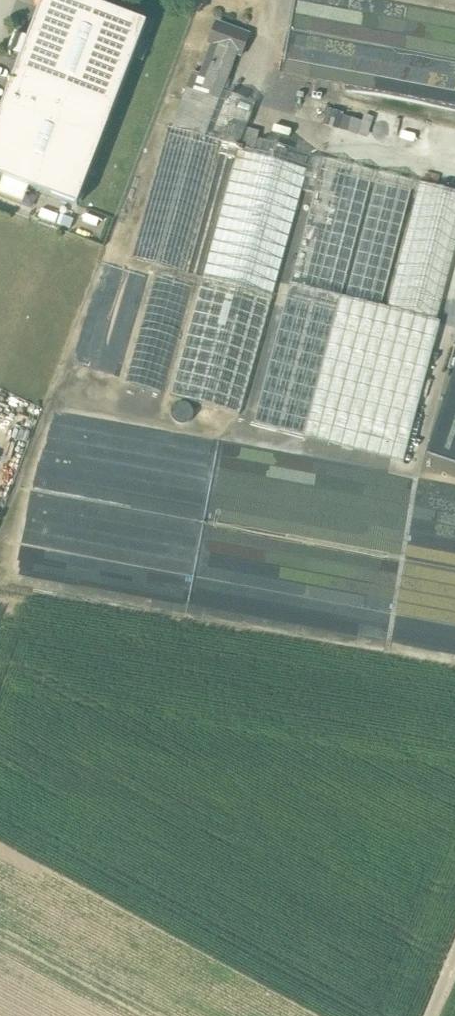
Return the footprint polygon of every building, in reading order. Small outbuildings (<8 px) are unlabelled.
[(84,0),(44,0),(31,36),(23,56),(0,117),(0,175),(78,205),(147,24),(84,0)] [(285,72),(454,102),(454,71),(439,68),(443,42),(344,24),(347,10),(349,11),(351,1),(361,3),(361,0),(297,0),(285,72)] [(212,44),(201,74),(194,71),(172,128),(205,137),(211,123),(220,100),(221,100),(237,53),(242,55),(249,36),(217,23),(209,43),(212,44)] [(15,30),(7,50),(23,56),(31,36),(15,30)] [(368,135),(372,120),(327,106),(323,122),(368,135)] [(228,127),(211,123),(205,137),(172,128),(167,126),(131,257),(203,277),(170,395),(240,414),(312,155),(258,140),(260,131),(229,122),(228,127)] [(374,171),(323,158),(291,283),(342,296),(374,171)] [(414,181),(378,172),(345,297),(381,306),(414,181)] [(420,182),(387,307),(437,320),(454,253),(454,191),(420,182)] [(196,285),(153,274),(126,383),(168,393),(196,285)] [(435,624),(453,640),(448,644),(454,645),(454,626),(435,624)]
